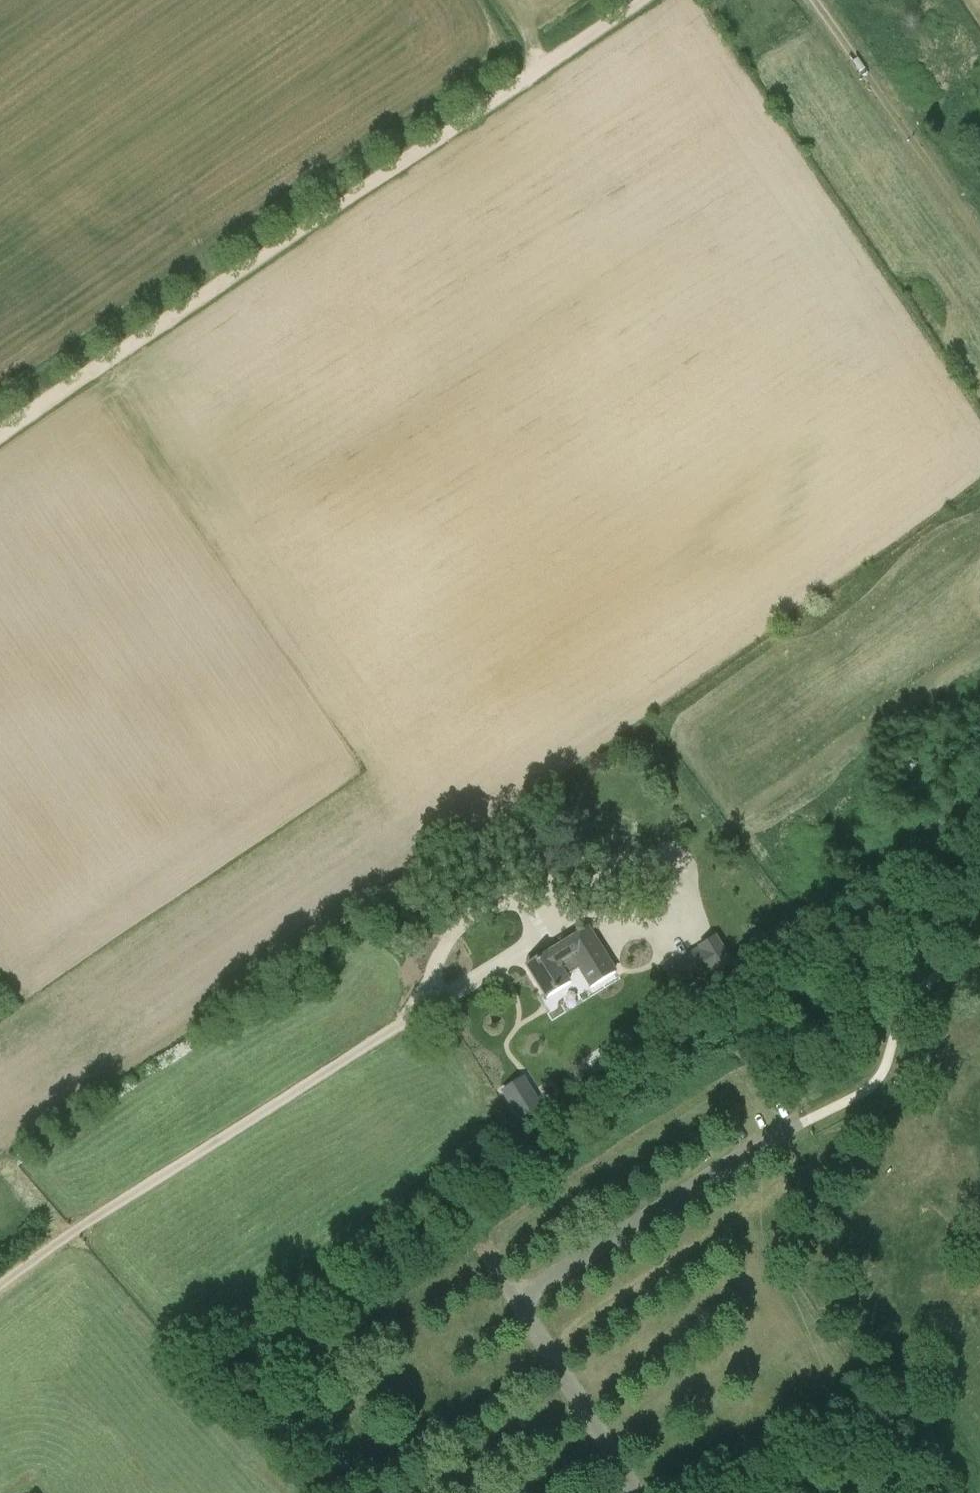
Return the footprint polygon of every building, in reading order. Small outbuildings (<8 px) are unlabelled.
[(616,971),(588,926),(526,965),(546,996),(570,981),(568,976),(581,968),(592,986),(616,971)] [(716,935),(699,946),(699,947),(716,974),(716,975),(734,964),(716,935)] [(677,960),(666,967),(682,994),(694,987),(677,960)] [(520,1084),(500,1097),(516,1124),(537,1112),(520,1084)]
